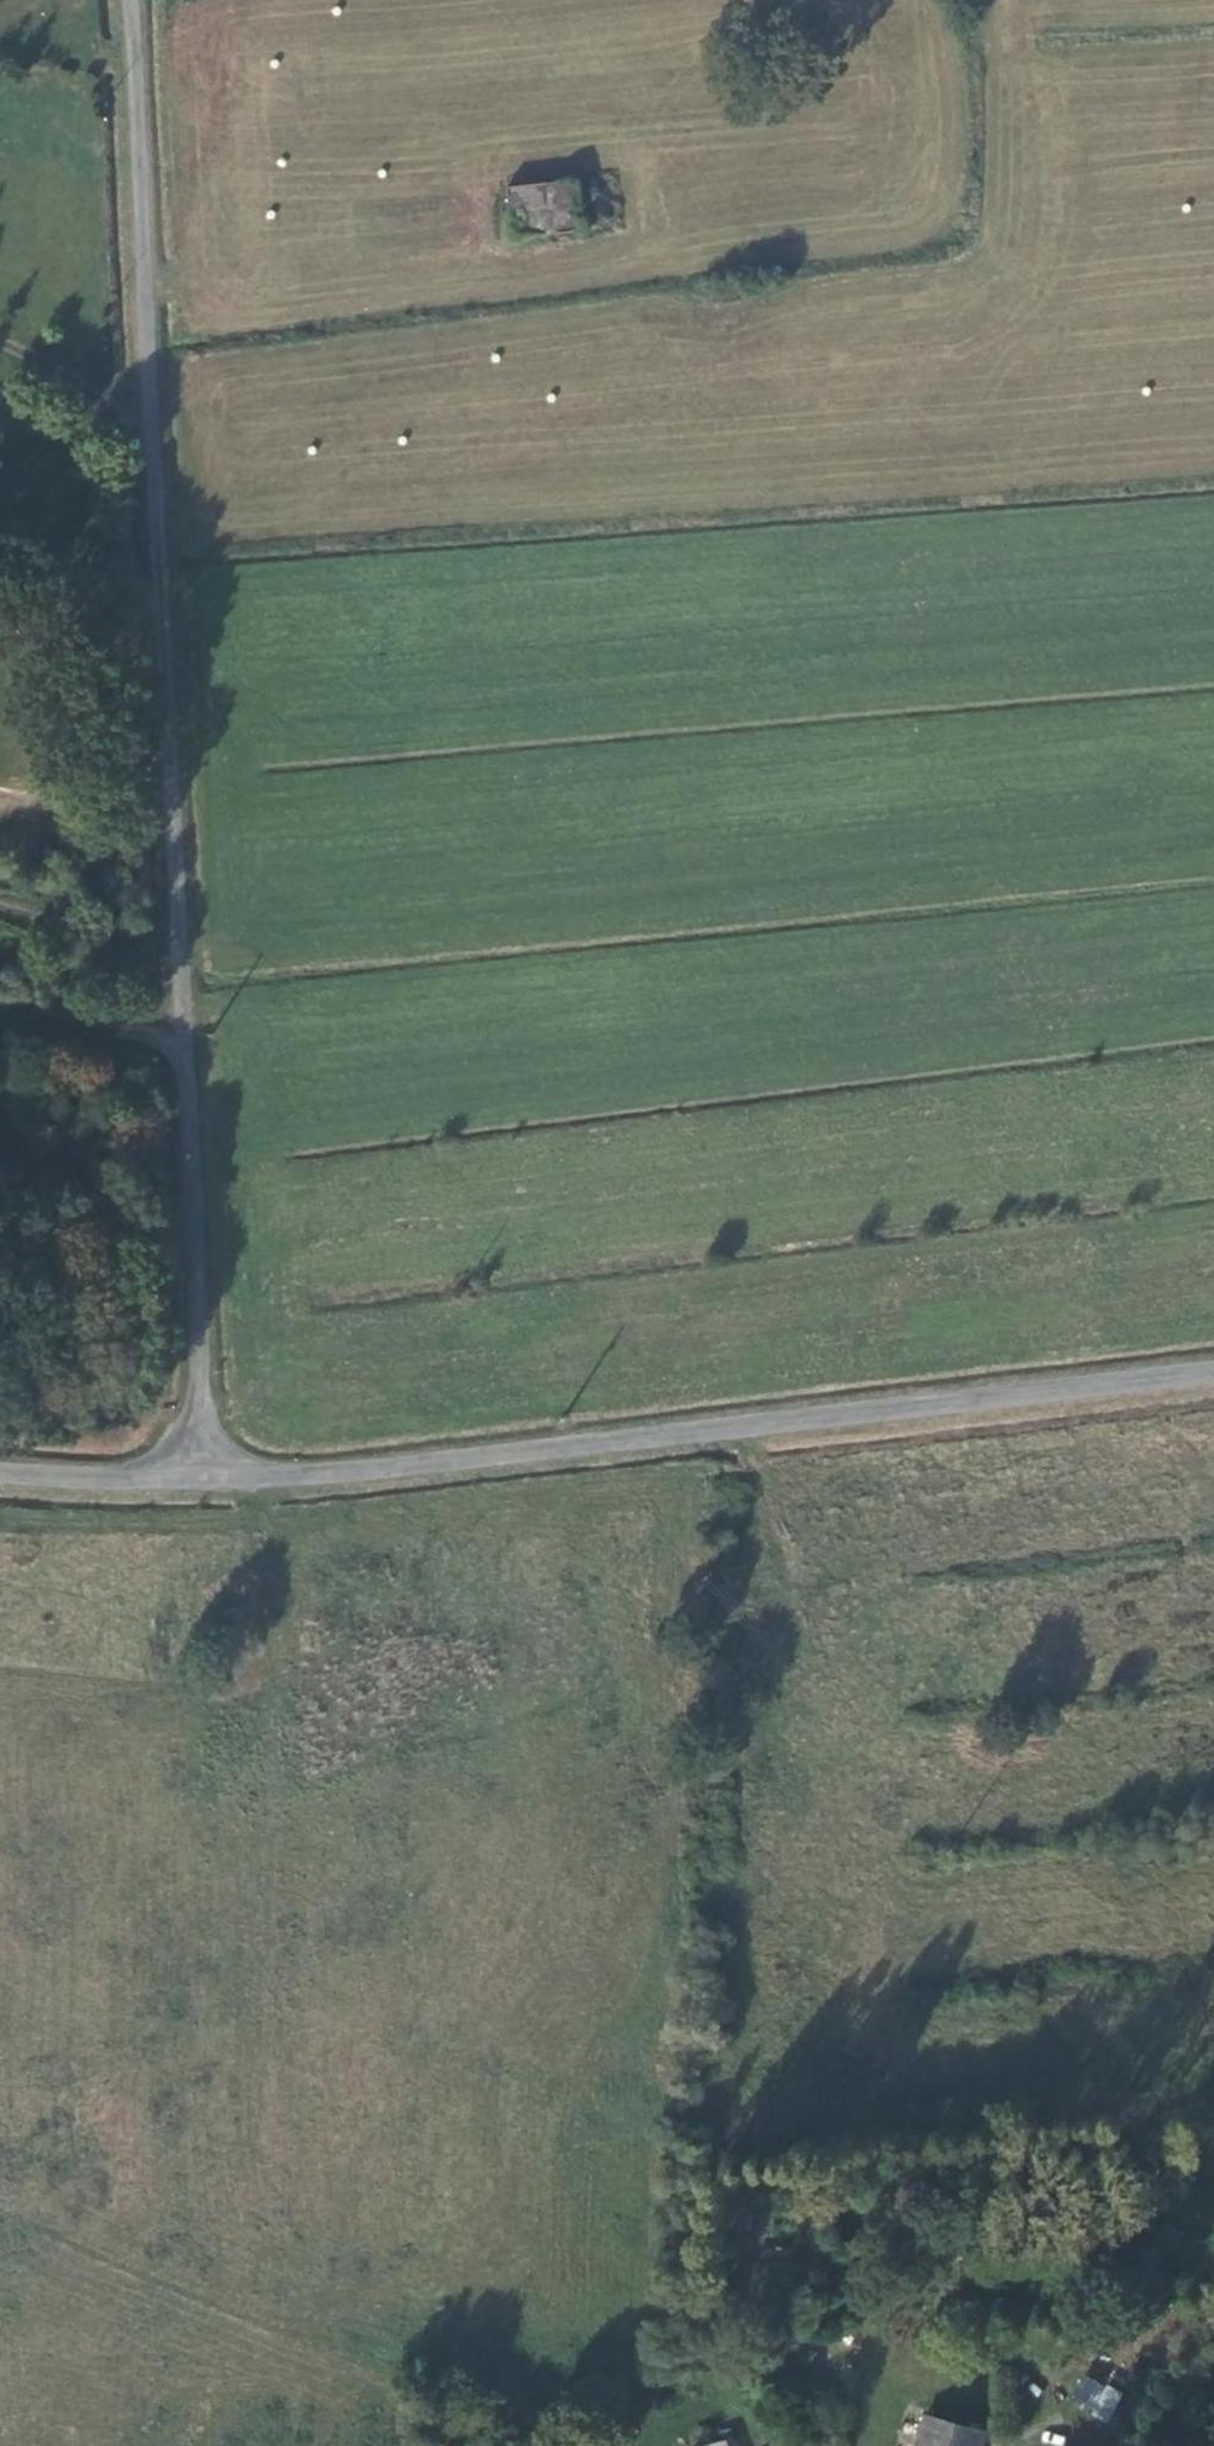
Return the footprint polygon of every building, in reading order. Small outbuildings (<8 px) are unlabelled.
[(509,225),(578,227),(579,183),(510,180),(509,225)] [(1070,2402),(1107,2422),(1122,2394),(1085,2374),(1070,2402)] [(918,2427),(913,2445),(975,2445),(976,2443),(918,2427)]
